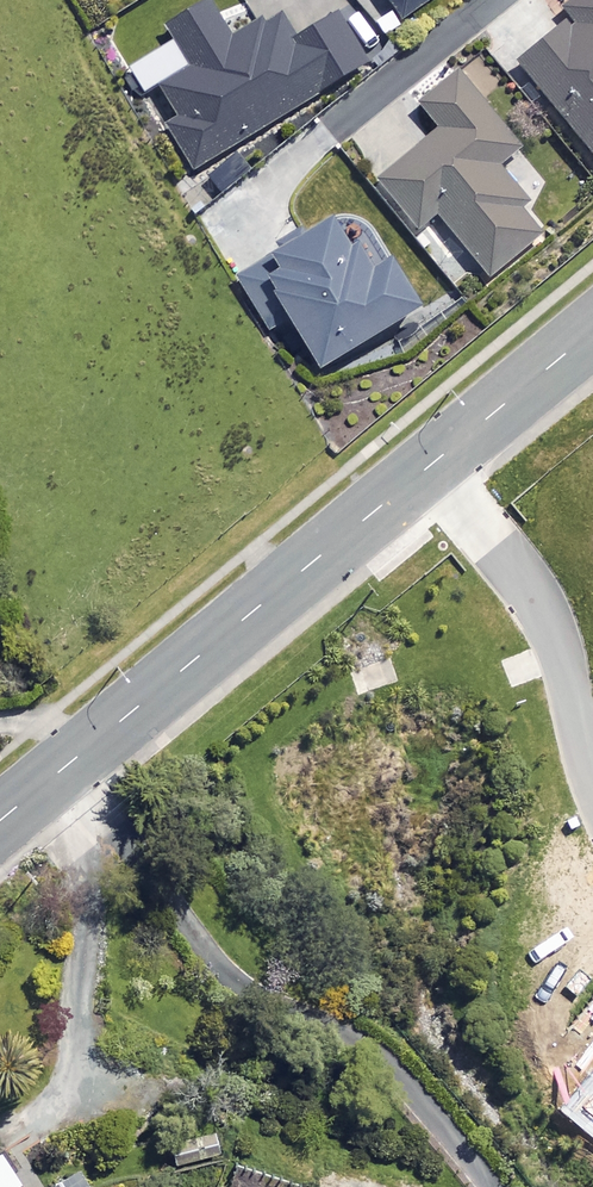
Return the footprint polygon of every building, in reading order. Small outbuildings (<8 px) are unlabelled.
[(153,89),(173,121),(163,127),(191,171),(370,60),(338,7),(289,37),(274,13),(229,41),(203,0),(200,0),(162,23),(172,39),(127,67),(144,95),(153,89)] [(398,20),(426,0),(385,0),(391,9),(373,22),(384,37),(402,25),(398,20)] [(556,11),(563,19),(513,61),(592,158),(592,0),(569,0),(556,11)] [(514,148),(453,69),(412,101),(435,130),(372,179),(412,231),(435,213),(486,279),(544,233),(492,166),(514,148)] [(324,215),(262,253),(266,260),(235,280),(265,329),(283,318),(315,370),(413,308),(367,235),(345,249),(324,215)] [(167,1136),(176,1166),(220,1153),(211,1122),(167,1136)] [(234,1159),(225,1186),(228,1186),(310,1186),(311,1185),(234,1159)] [(5,1160),(0,1164),(0,1186),(21,1186),(5,1160)] [(51,1186),(91,1186),(79,1168),(51,1186)]
